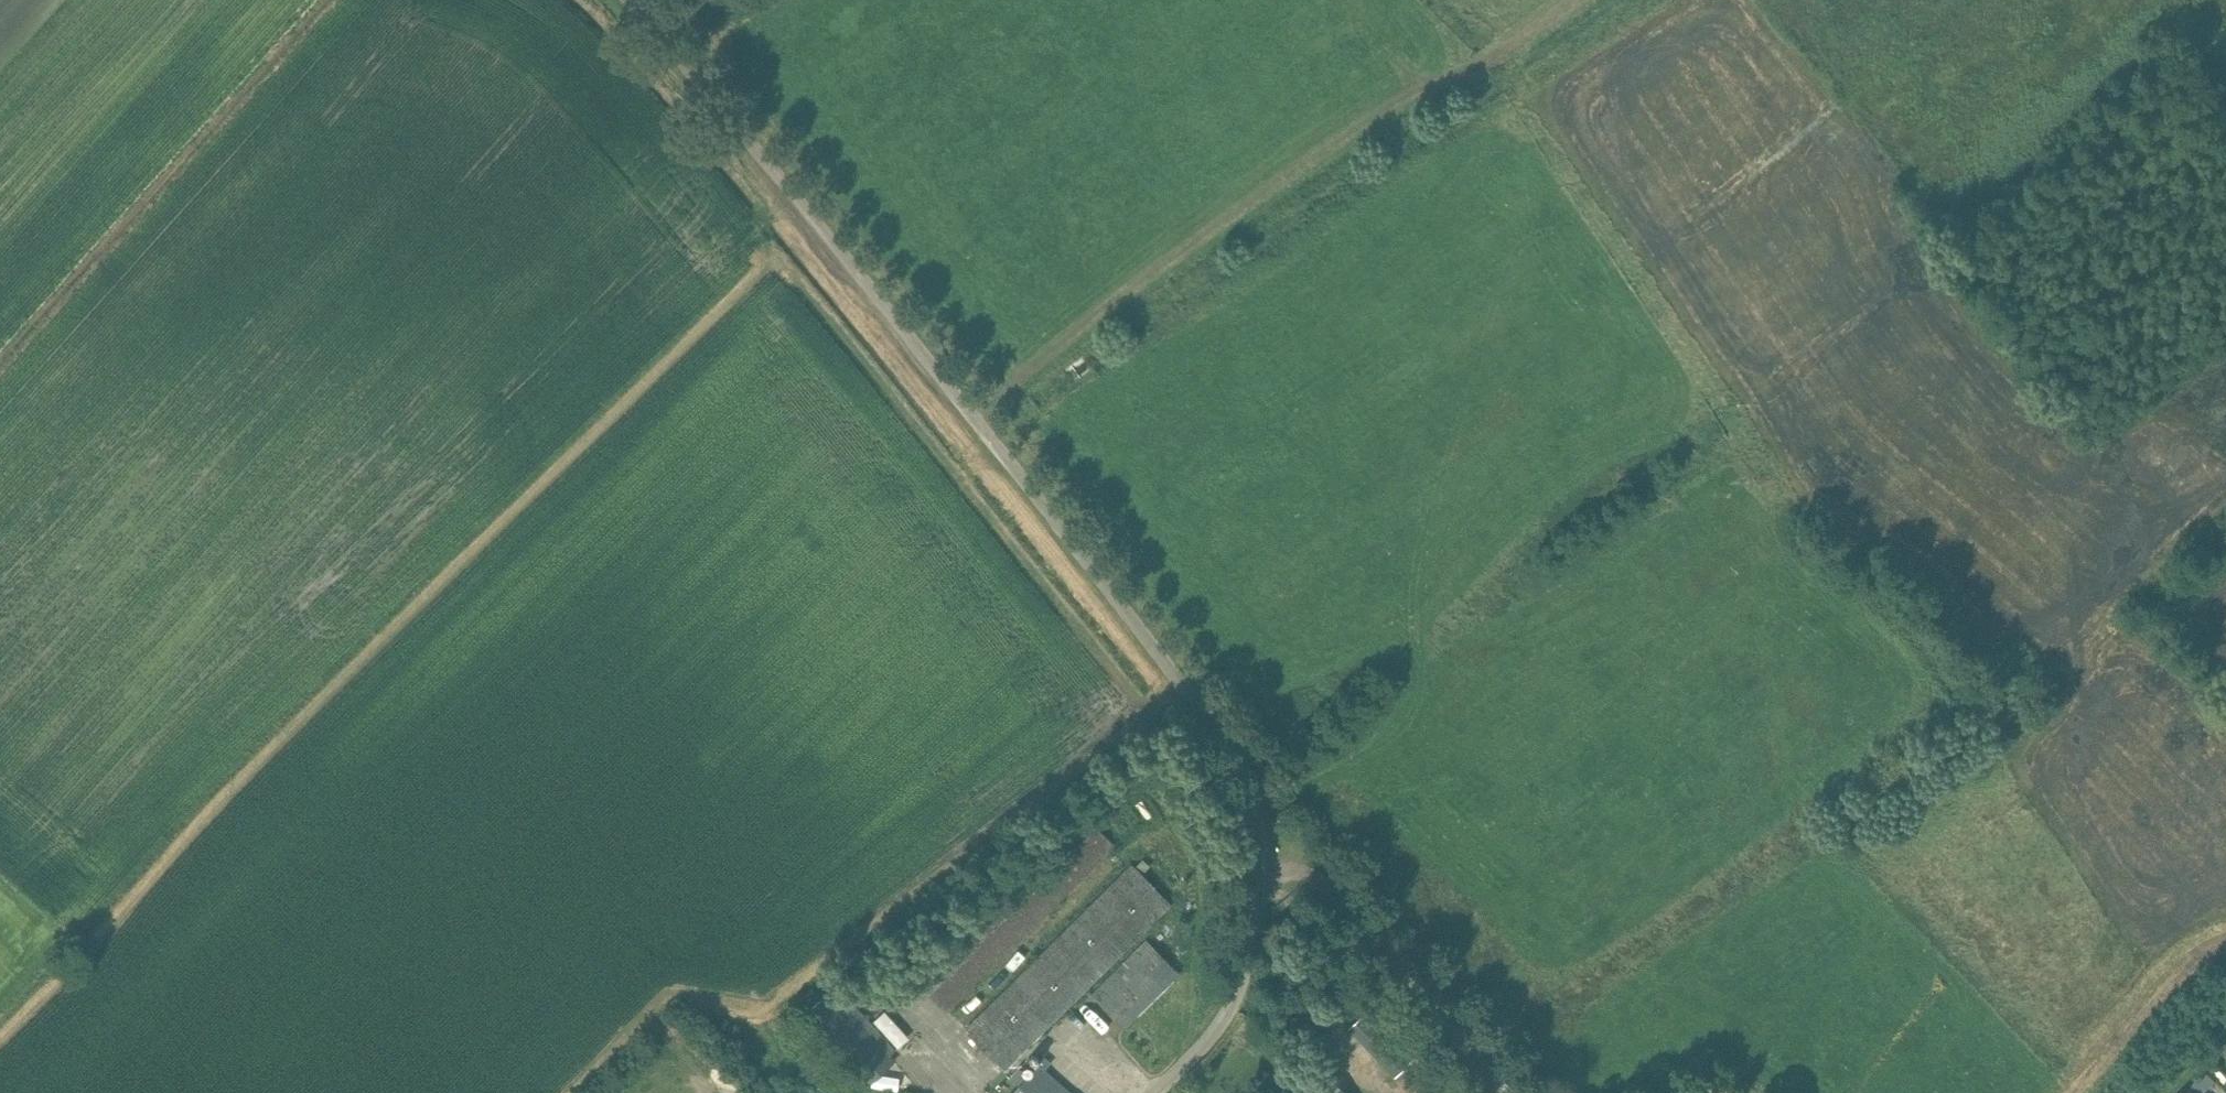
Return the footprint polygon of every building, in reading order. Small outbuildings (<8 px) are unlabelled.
[(1076,806),(1060,821),(909,971),(912,974),(906,980),(915,989),(921,983),(947,1010),(1114,844),(1076,806)] [(1132,864),(1116,879),(966,1029),(1005,1068),(1171,903),(1132,864)] [(1146,940),(1092,994),(1124,1026),(1178,972),(1146,940)] [(866,1083),(893,1060),(889,1055),(895,1049),(837,985),(804,1015),(866,1083)] [(1403,1029),(1376,1055),(1394,1074),(1400,1069),(1419,1050),(1421,1048),(1403,1029)] [(1012,1092),(1073,1092),(1046,1069),(1039,1063),(1030,1073),(1021,1065),(1010,1077),(1019,1085),(1012,1092)] [(2225,1088),(2225,1073),(2217,1065),(2209,1075),(2225,1089),(2225,1088)]
